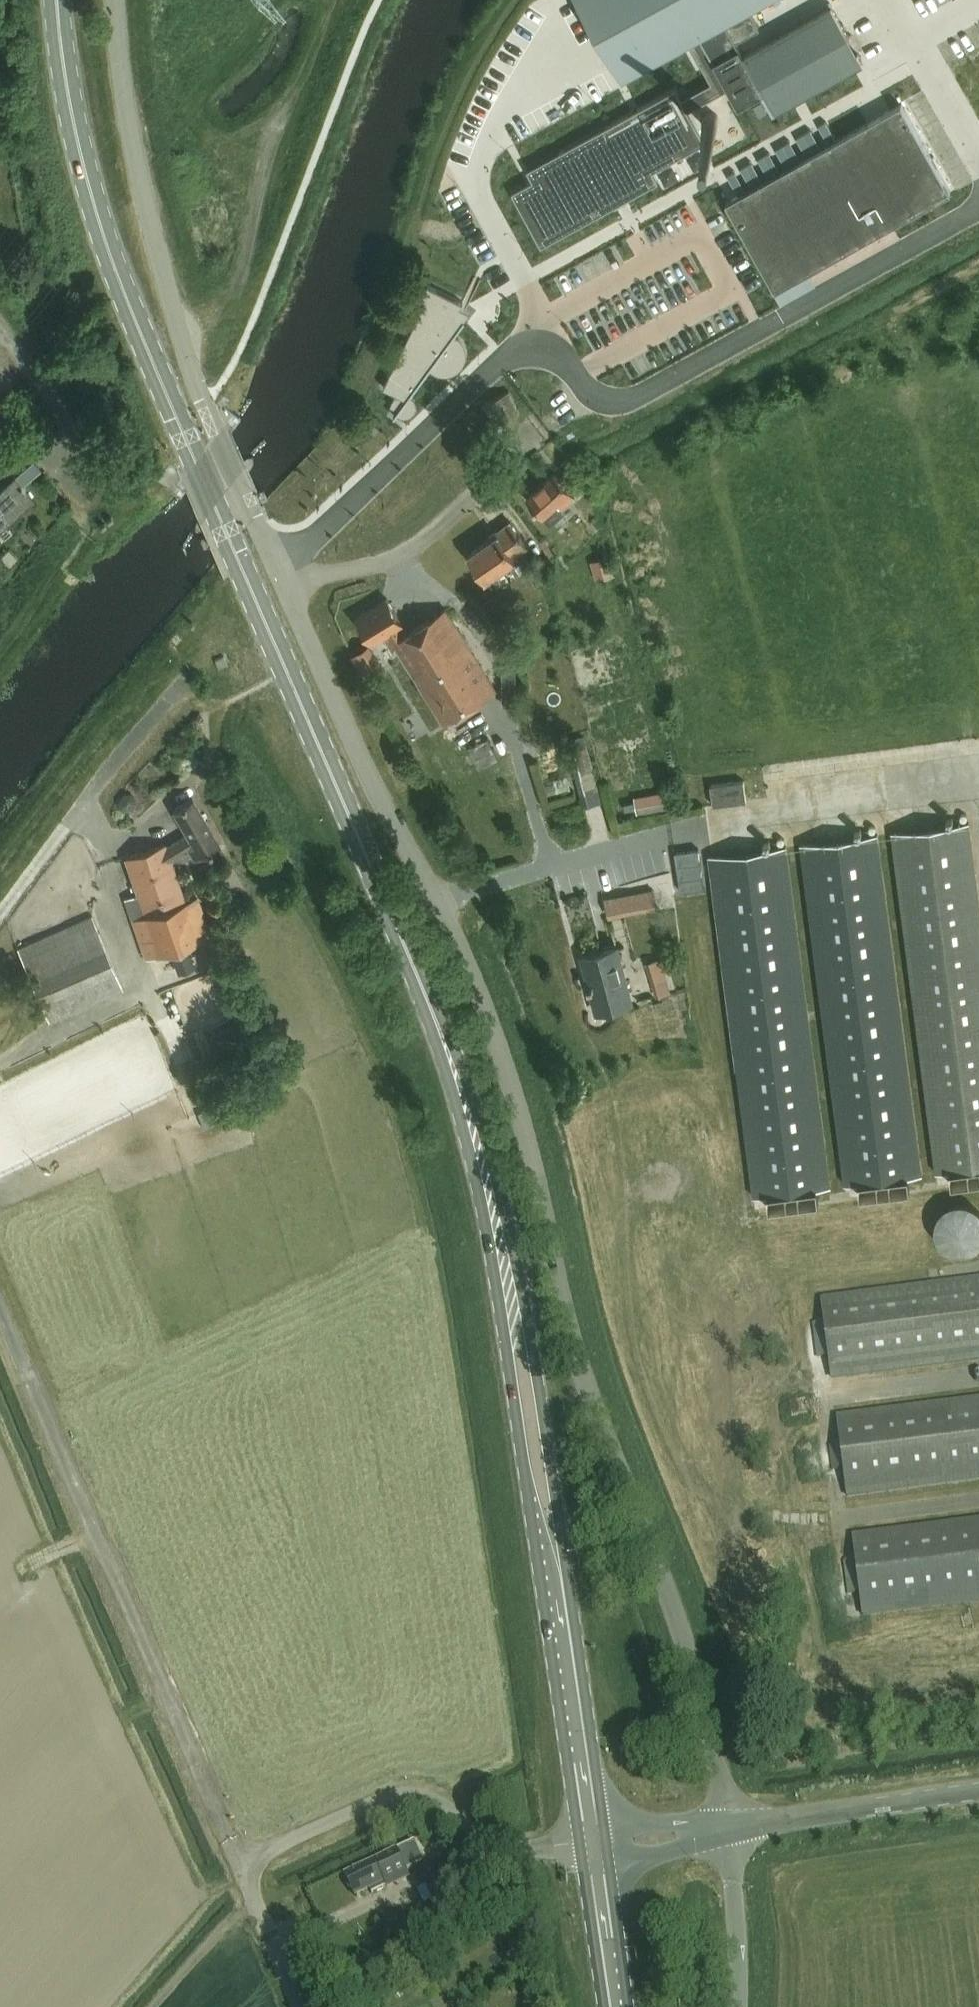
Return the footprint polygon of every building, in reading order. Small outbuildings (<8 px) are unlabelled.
[(512,191),(541,245),(659,181),(653,170),(705,142),(687,110),(729,87),(738,104),(764,90),(773,108),(862,58),(835,9),(749,56),(739,39),(762,27),(751,8),(766,0),(581,0),(619,68),(625,79),(691,42),(712,82),(681,99),(675,88),(526,168),(533,180),(512,191)] [(726,200),(775,288),(951,190),(902,102),(796,161),(726,200)] [(425,303),(384,387),(396,393),(390,405),(395,407),(403,411),(404,411),(405,411),(407,411),(409,410),(411,408),(412,407),(412,406),(412,405),(412,404),(412,403),(412,402),(411,401),(411,399),(409,398),(433,365),(435,367),(439,368),(443,369),(446,369),(449,369),(451,368),(452,368),(454,367),(455,366),(458,364),(459,363),(460,361),(461,359),(462,357),(463,355),(463,352),(463,350),(463,348),(462,346),(462,345),(461,343),(460,341),(459,340),(458,338),(456,337),(454,335),(466,319),(465,318),(463,320),(456,315),(464,301),(428,284),(420,300),(425,303)] [(495,424),(518,413),(507,391),(484,403),(495,424)] [(555,470),(525,496),(549,524),(565,510),(561,505),(575,493),(555,470)] [(0,487),(0,524),(32,497),(14,475),(0,487)] [(515,552),(527,544),(513,521),(492,535),(495,540),(473,554),(488,577),(518,558),(515,552)] [(0,557),(8,565),(16,557),(9,549),(0,557)] [(595,560),(601,577),(618,572),(612,554),(595,560)] [(9,566),(8,565),(0,557),(0,575),(9,566)] [(443,719),(497,686),(446,606),(410,630),(389,597),(360,615),(376,640),(385,634),(394,649),(398,647),(443,719)] [(468,747),(479,769),(500,759),(489,737),(468,747)] [(568,745),(580,792),(600,787),(589,745),(588,745),(587,740),(568,745)] [(744,780),(712,784),(715,804),(746,800),(744,780)] [(641,813),(677,805),(673,787),(637,795),(641,813)] [(145,955),(210,932),(196,892),(184,896),(170,858),(189,847),(196,855),(220,841),(192,794),(171,806),(186,831),(163,844),(162,841),(126,854),(139,890),(124,895),(145,955)] [(970,822),(892,832),(936,1172),(951,1170),(953,1183),(978,1180),(978,892),(970,822)] [(923,1174),(878,833),(800,843),(845,1184),(859,1182),(861,1196),(911,1189),(909,1176),(923,1174)] [(831,1186),(787,845),(708,856),(753,1196),(768,1194),(769,1207),(819,1201),(817,1187),(831,1186)] [(658,888),(609,892),(611,914),(660,910),(658,888)] [(125,988),(93,913),(17,945),(49,1020),(125,988)] [(597,1012),(632,1002),(616,947),(581,957),(597,1012)] [(660,994),(675,990),(666,956),(651,960),(660,994)] [(941,1209),(938,1213),(936,1218),(934,1223),(934,1228),(934,1233),(936,1238),(938,1242),(941,1246),(945,1250),(949,1252),(954,1254),(959,1255),(964,1254),(969,1253),(974,1251),(978,1248),(978,1247),(978,1208),(978,1207),(974,1204),(969,1202),(964,1201),(959,1201),(954,1202),(949,1203),(945,1206),(941,1209)] [(812,1322),(817,1357),(834,1355),(836,1377),(978,1358),(978,1278),(826,1297),(829,1320),(812,1322)] [(830,1445),(833,1471),(849,1469),(853,1495),(978,1478),(978,1397),(842,1416),(846,1443),(830,1445)] [(843,1560),(847,1595),(865,1593),(868,1615),(978,1601),(978,1518),(857,1534),(860,1558),(843,1560)] [(390,1886),(411,1876),(398,1849),(348,1874),(359,1895),(388,1881),(390,1886)] [(417,1872),(432,1902),(451,1893),(437,1862),(417,1872)] [(492,1934),(501,1930),(499,1925),(510,1919),(507,1914),(487,1923),(492,1934)] [(464,1990),(451,1993),(455,2006),(469,2006),(464,1990)]
